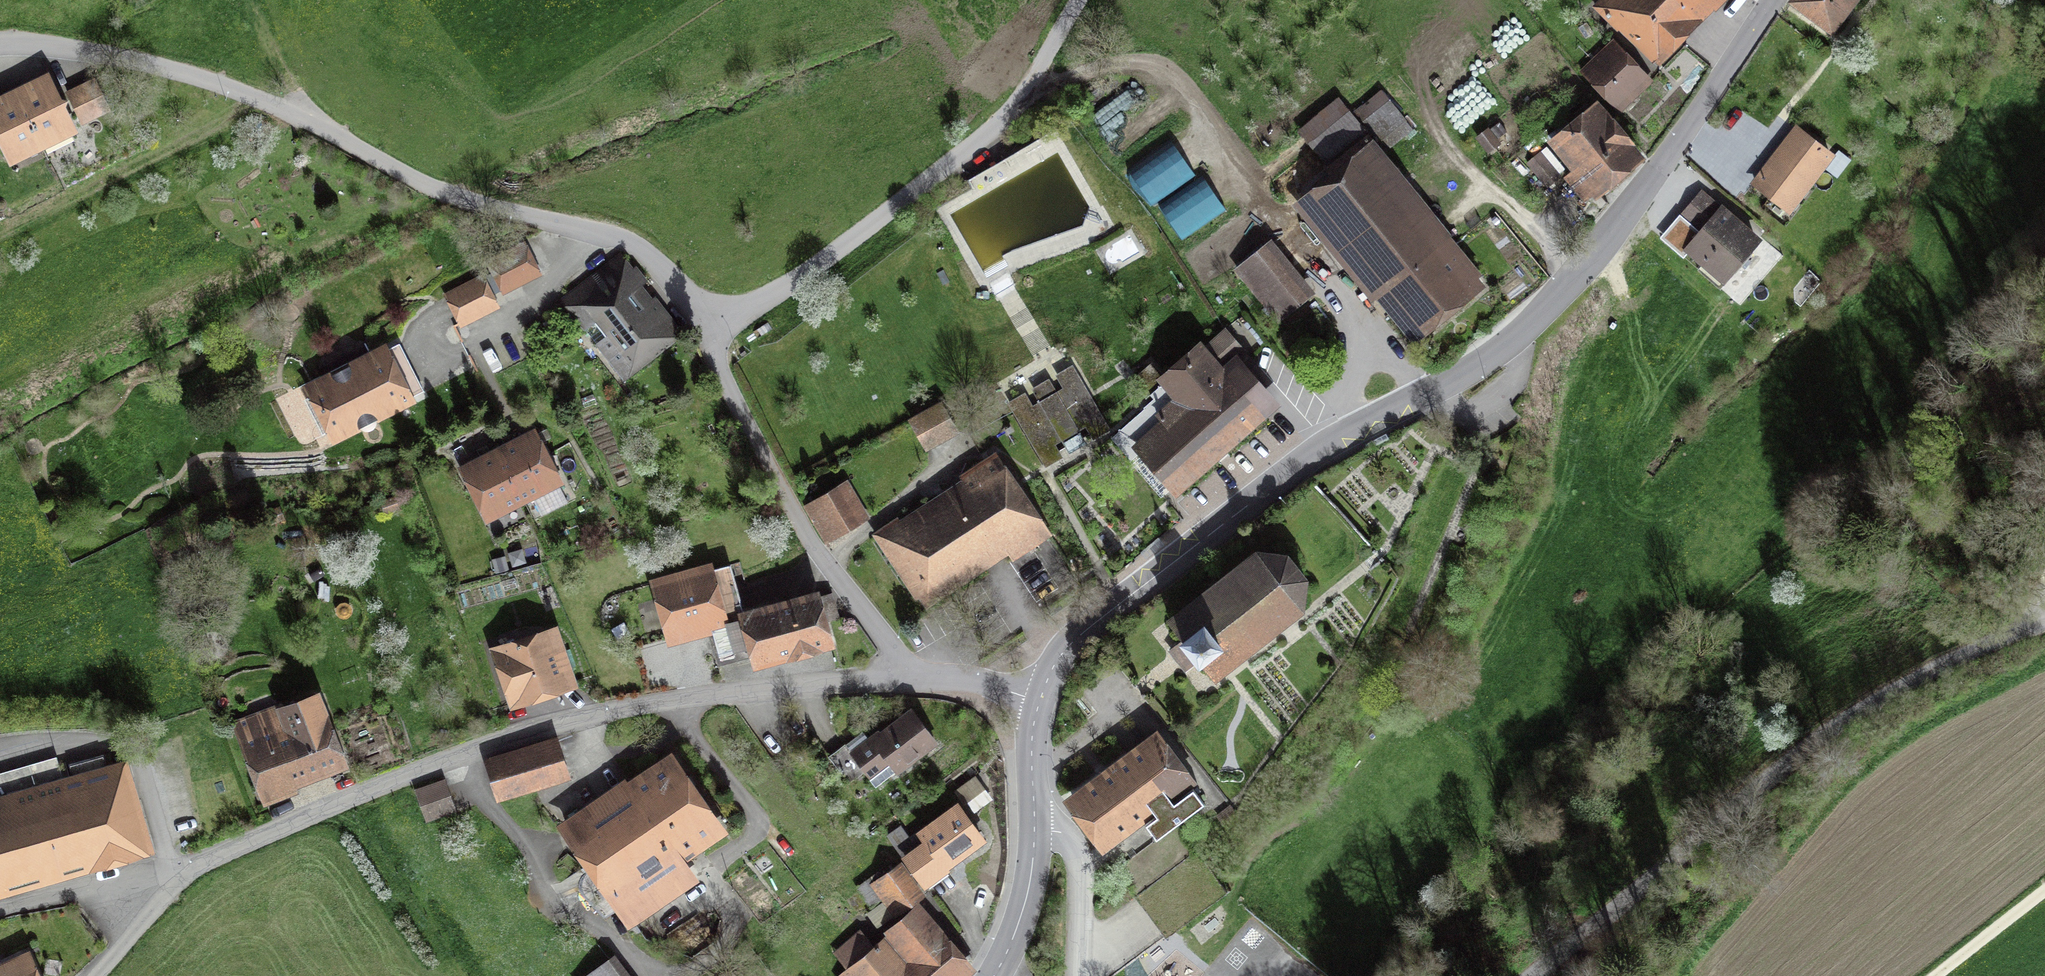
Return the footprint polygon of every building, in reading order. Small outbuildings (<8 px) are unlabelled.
[(1592,6),(1657,67),(1713,8),(1715,11),(1725,0),(1598,0),(1592,6)] [(1787,0),(1834,33),(1858,0),(1787,0)] [(1654,80),(1613,37),(1579,69),(1620,112),(1654,80)] [(65,100),(68,93),(61,92),(48,67),(11,87),(43,147),(78,130),(65,100)] [(71,93),(85,122),(112,109),(98,80),(71,93)] [(10,163),(15,160),(20,169),(47,156),(43,147),(11,87),(0,92),(0,142),(10,163)] [(1377,296),(1414,342),(1486,284),(1479,275),(1483,272),(1385,150),(1413,128),(1380,88),(1351,111),(1338,95),(1296,129),(1329,170),(1291,200),(1371,301),(1377,296)] [(1583,104),(1545,136),(1572,167),(1563,175),(1584,200),(1592,193),(1596,198),(1647,154),(1597,96),(1585,107),(1583,104)] [(1799,201),(1836,151),(1796,121),(1749,182),(1794,215),(1802,204),(1799,201)] [(1490,128),(1488,125),(1474,136),(1487,153),(1501,142),(1499,139),(1505,135),(1496,124),(1490,128)] [(1125,170),(1151,207),(1196,175),(1170,139),(1125,170)] [(1532,156),(1525,162),(1546,188),(1562,174),(1560,172),(1566,168),(1546,145),(1542,149),(1537,143),(1528,151),(1532,156)] [(1157,206),(1181,240),(1226,209),(1202,175),(1157,206)] [(1722,201),(1720,203),(1701,187),(1659,236),(1683,256),(1687,251),(1723,282),(1763,235),(1722,201)] [(1491,218),(1496,224),(1501,221),(1496,214),(1491,218)] [(1278,321),(1316,290),(1270,236),(1232,267),(1278,321)] [(529,245),(506,256),(520,286),(543,274),(529,245)] [(623,381),(684,334),(621,251),(560,298),(623,381)] [(520,286),(506,256),(487,265),(501,295),(520,286)] [(484,272),(442,292),(459,327),(501,308),(484,272)] [(1153,360),(1133,377),(1151,399),(1108,435),(1129,459),(1130,458),(1162,496),(1171,488),(1175,493),(1283,402),(1242,354),(1247,350),(1226,326),(1206,343),(1200,336),(1161,370),(1153,360)] [(400,341),(389,346),(386,340),(301,383),(308,397),(298,402),(316,437),(326,432),(332,444),(418,401),(414,395),(424,390),(400,341)] [(1021,392),(1006,401),(1045,466),(1063,456),(1055,444),(1061,440),(1069,453),(1077,448),(1087,443),(1079,430),(1085,426),(1092,438),(1110,428),(1072,363),(1055,374),(1062,386),(1057,390),(1049,376),(1030,387),(1037,400),(1028,406),(1021,392)] [(939,408),(911,422),(926,449),(953,433),(939,408)] [(565,483),(535,424),(495,445),(525,503),(533,520),(568,502),(560,485),(565,483)] [(525,503),(495,445),(457,464),(486,523),(525,503)] [(897,515),(871,532),(916,600),(919,597),(927,608),(1008,554),(1012,560),(1053,534),(997,449),(959,474),(961,477),(899,517),(897,515)] [(802,504),(823,542),(870,517),(848,478),(802,504)] [(384,513),(402,508),(397,493),(379,499),(384,513)] [(1199,658),(1216,679),(1305,607),(1309,573),(1288,547),(1256,543),(1166,614),(1182,638),(1168,649),(1184,671),(1199,658)] [(508,552),(512,566),(526,562),(522,548),(508,552)] [(496,573),(509,570),(505,554),(492,558),(496,573)] [(731,564),(730,561),(714,565),(712,559),(648,577),(667,645),(709,634),(717,665),(750,656),(753,668),(836,645),(819,585),(742,606),(737,586),(746,584),(740,561),(731,564)] [(308,587),(313,589),(318,571),(312,570),(308,587)] [(316,597),(324,598),(326,575),(318,574),(316,597)] [(629,631),(623,620),(610,628),(616,639),(629,631)] [(488,645),(510,710),(579,687),(558,622),(488,645)] [(319,687),(231,720),(256,785),(252,787),(258,803),(262,801),(264,806),(301,792),(298,786),(349,767),(319,687)] [(873,722),(844,744),(876,786),(894,772),(896,774),(939,742),(911,705),(879,729),(873,722)] [(1198,780),(1158,725),(1061,796),(1101,851),(1144,820),(1155,834),(1203,798),(1193,784),(1198,780)] [(483,757),(496,800),(571,778),(557,734),(483,757)] [(700,879),(686,859),(729,830),(673,748),(627,778),(625,775),(555,823),(627,928),(700,879)] [(0,792),(0,896),(155,853),(128,756),(105,762),(103,754),(67,764),(70,773),(0,792)] [(855,771),(857,765),(855,760),(849,758),(844,760),(842,765),(844,771),(849,773),(855,771)] [(53,775),(58,771),(58,764),(53,760),(47,760),(42,764),(42,771),(47,776),(53,775)] [(974,812),(993,798),(976,775),(968,781),(978,794),(967,802),(974,812)] [(425,822),(456,811),(445,778),(414,788),(425,822)] [(900,854),(924,887),(927,885),(929,888),(949,874),(947,871),(950,868),(949,866),(987,838),(958,799),(909,835),(901,824),(891,831),(906,850),(900,854)] [(1237,811),(1229,803),(1216,814),(1223,823),(1237,811)] [(880,869),(855,887),(870,907),(881,899),(882,901),(865,913),(876,928),(893,916),(894,917),(926,894),(901,859),(882,872),(880,869)] [(779,890),(777,895),(779,901),(784,903),(790,900),(792,895),(789,890),(784,888),(779,890)] [(978,968),(919,900),(884,930),(885,932),(873,943),(860,927),(833,951),(846,967),(836,975),(968,975),(978,968)] [(30,947),(0,961),(0,975),(43,975),(30,947)] [(608,957),(583,975),(623,975),(608,957)]
